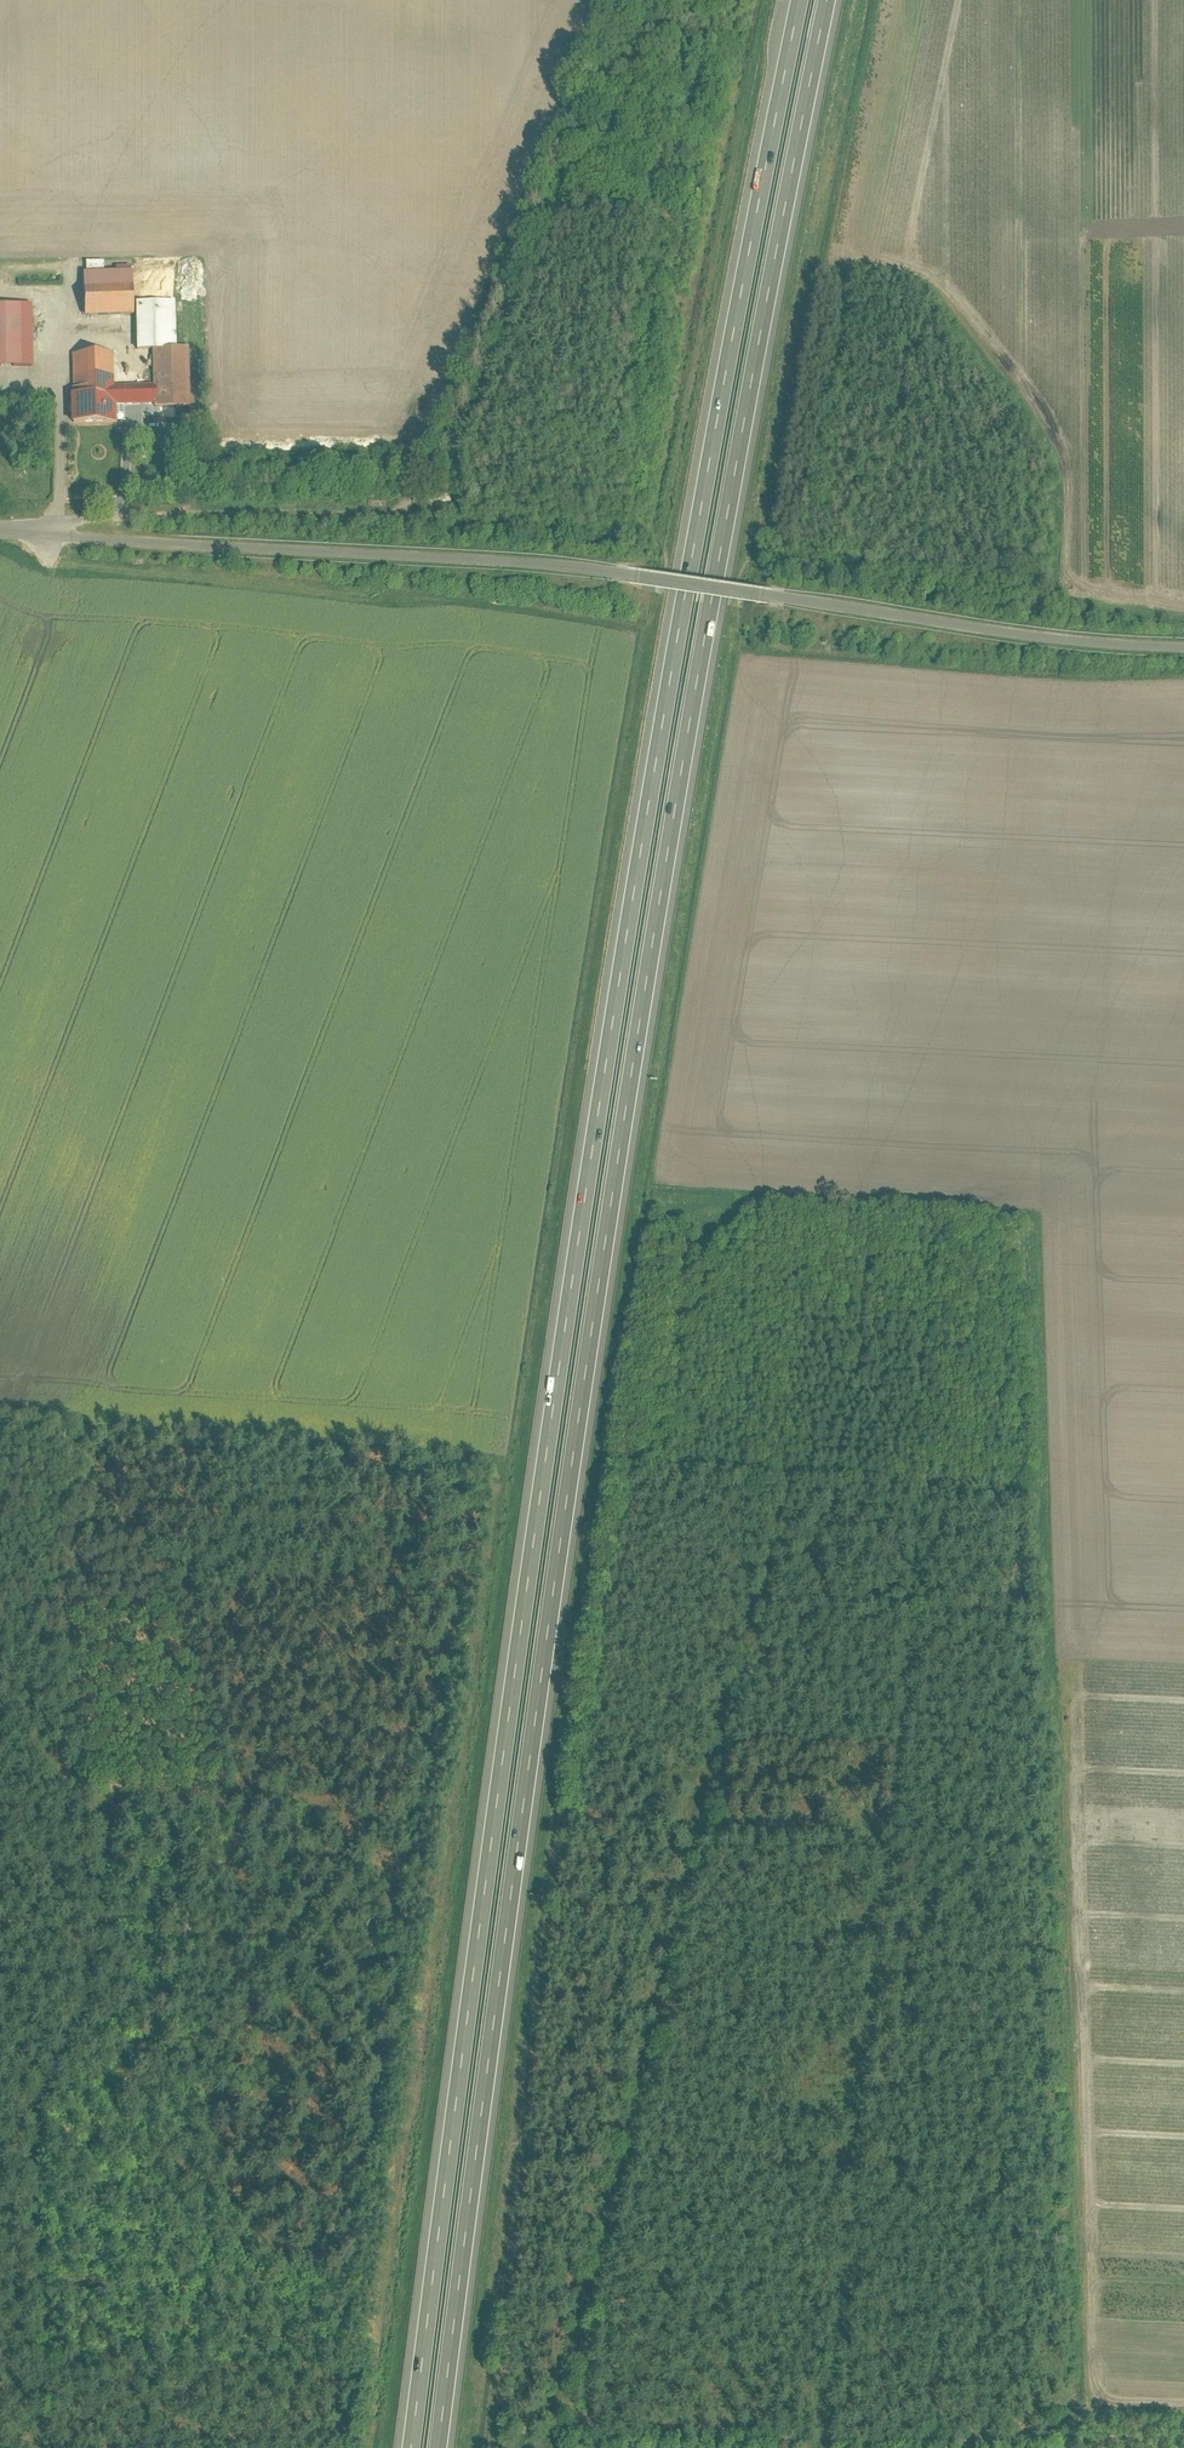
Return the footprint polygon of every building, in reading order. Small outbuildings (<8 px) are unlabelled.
[(84,276),(85,319),(133,317),(133,305),(175,304),(174,268),(131,270),(131,274),(84,276)] [(175,304),(133,305),(133,317),(134,356),(152,356),(153,386),(116,386),(115,352),(75,353),(76,393),(71,393),(72,424),(126,423),(126,411),(115,412),(115,407),(155,406),(155,409),(190,408),(188,351),(176,352),(175,304)] [(33,369),(31,308),(0,308),(0,370),(33,369)]
